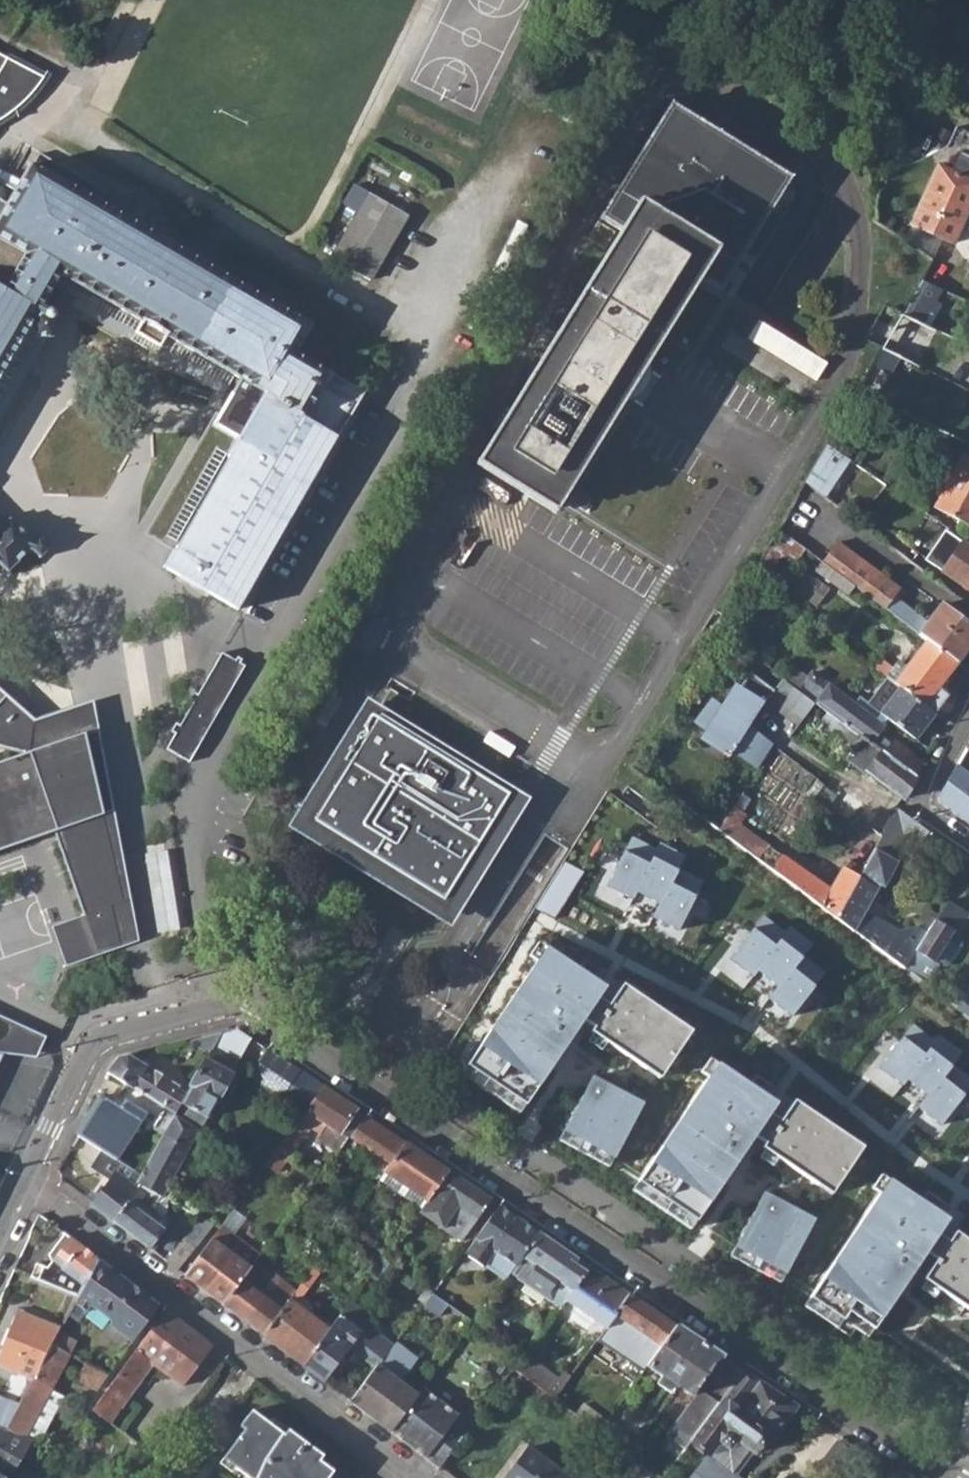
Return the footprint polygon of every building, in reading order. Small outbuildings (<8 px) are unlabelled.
[(0,64),(0,127),(26,111),(48,92),(0,64)] [(462,452),(543,504),(647,334),(686,269),(723,291),(783,191),(768,181),(774,170),(653,93),(584,208),(603,220),(462,452)] [(955,244),(968,212),(968,111),(964,109),(913,225),(955,244)] [(241,379),(221,413),(214,425),(238,438),(229,454),(231,456),(176,550),(174,548),(164,566),(239,609),(364,392),(333,374),(331,376),(294,354),(311,326),(105,206),(111,195),(45,156),(39,167),(34,164),(11,202),(0,196),(0,197),(0,216),(2,217),(0,221),(0,380),(31,327),(37,339),(53,339),(57,342),(63,331),(59,330),(62,325),(55,311),(41,310),(62,274),(144,322),(138,333),(162,348),(170,337),(241,379)] [(331,257),(370,279),(407,214),(367,191),(331,257)] [(905,315),(922,324),(929,312),(936,316),(941,305),(935,301),(941,289),(924,281),(905,315)] [(867,340),(885,350),(905,315),(887,307),(867,340)] [(922,324),(905,315),(885,350),(884,352),(920,368),(940,332),(922,324)] [(948,317),(940,332),(954,338),(963,320),(958,317),(955,321),(948,317)] [(812,394),(831,356),(757,320),(749,337),(732,329),(722,350),(812,394)] [(221,413),(217,410),(146,532),(174,548),(176,550),(231,456),(229,454),(238,438),(214,425),(221,413)] [(808,484),(826,498),(850,462),(828,448),(808,484)] [(968,524),(968,457),(965,455),(939,510),(968,524)] [(800,497),(821,513),(830,501),(826,498),(808,484),(800,497)] [(839,507),(846,512),(849,507),(843,503),(839,507)] [(9,573),(31,551),(42,558),(53,547),(42,537),(37,541),(11,518),(0,528),(0,564),(9,573)] [(968,587),(968,544),(963,540),(947,528),(927,558),(968,587)] [(770,548),(796,565),(806,549),(780,531),(770,548)] [(960,660),(968,648),(968,622),(944,604),(930,620),(896,595),(901,587),(840,542),(825,562),(858,586),(929,638),(960,660)] [(850,597),(858,586),(825,562),(817,572),(850,597)] [(810,572),(797,589),(818,605),(832,587),(810,572)] [(929,638),(909,665),(896,681),(926,703),(937,710),(950,691),(940,685),(960,660),(929,638)] [(167,749),(190,762),(245,667),(222,653),(167,749)] [(893,679),(896,681),(909,665),(900,659),(888,675),(893,679)] [(864,735),(871,741),(879,729),(885,722),(880,718),(884,712),(872,704),(865,699),(860,704),(814,672),(810,677),(799,669),(789,681),(815,700),(828,709),(864,735)] [(773,689),(749,672),(737,689),(723,709),(712,702),(696,724),(709,733),(704,741),(730,756),(733,750),(752,764),(766,740),(747,727),(765,701),(773,689)] [(773,689),(765,701),(798,725),(815,700),(789,681),(781,676),(773,689)] [(884,712),(917,735),(937,710),(926,703),(896,681),(893,679),(872,704),(884,712)] [(97,951),(121,943),(112,905),(124,901),(86,735),(100,732),(99,727),(95,727),(92,709),(35,722),(23,712),(24,710),(0,689),(0,747),(26,752),(0,762),(0,850),(54,831),(84,915),(97,951)] [(414,890),(437,904),(503,791),(365,709),(298,819),(414,890)] [(854,750),(864,735),(828,709),(818,724),(854,750)] [(927,762),(879,729),(871,741),(919,773),(927,762)] [(97,951),(84,915),(53,926),(66,965),(139,941),(100,732),(86,735),(124,901),(112,905),(121,943),(97,951)] [(871,741),(864,735),(854,750),(847,759),(867,773),(868,772),(904,797),(919,773),(871,741)] [(766,740),(752,764),(758,767),(772,744),(766,740)] [(515,757),(494,745),(485,760),(506,772),(515,757)] [(968,824),(968,749),(968,748),(939,797),(940,802),(968,824)] [(814,802),(863,837),(874,823),(879,816),(829,780),(825,787),(814,802)] [(808,797),(814,802),(825,787),(819,783),(808,797)] [(900,863),(891,857),(905,831),(922,844),(930,832),(899,808),(858,881),(838,918),(861,935),(907,969),(928,935),(917,926),(897,929),(867,913),(879,890),(884,893),(900,863)] [(657,849),(633,836),(603,894),(630,908),(637,894),(659,906),(652,920),(679,934),(705,885),(680,871),(688,857),(660,842),(657,849)] [(761,844),(753,854),(838,918),(858,881),(843,872),(831,892),(800,869),(802,865),(777,846),(772,852),(761,844)] [(907,969),(925,984),(938,964),(934,962),(956,928),(952,925),(958,916),(944,908),(928,935),(907,969)] [(785,932),(763,916),(724,968),(749,987),(758,974),(778,989),(769,1001),(793,1020),(827,975),(804,958),(814,945),(789,926),(785,932)] [(517,1113),(601,988),(541,948),(457,1073),(517,1113)] [(946,998),(958,1007),(968,989),(968,966),(968,965),(946,998)] [(592,1032),(662,1077),(694,1029),(624,984),(592,1032)] [(968,1016),(968,989),(958,1007),(968,1016)] [(5,1054),(37,1056),(47,1035),(0,1014),(0,1053),(5,1054)] [(913,1024),(874,1077),(898,1095),(907,1082),(927,1097),(918,1110),(943,1128),(968,1093),(968,1078),(953,1066),(963,1053),(938,1035),(934,1040),(913,1024)] [(196,1128),(198,1129),(252,1037),(237,1028),(188,1094),(173,1113),(196,1128)] [(251,1073),(305,1111),(324,1085),(268,1047),(251,1073)] [(173,1113),(188,1094),(128,1055),(118,1058),(108,1072),(124,1082),(165,1107),(173,1113)] [(694,1220),(774,1103),(716,1063),(635,1180),(694,1220)] [(613,1156),(644,1101),(594,1073),(564,1129),(613,1156)] [(100,1148),(113,1156),(138,1120),(161,1134),(168,1122),(159,1117),(165,1107),(124,1082),(114,1104),(103,1097),(77,1135),(100,1148)] [(309,1127),(319,1134),(326,1126),(337,1134),(331,1143),(340,1149),(350,1136),(366,1114),(324,1085),(305,1111),(277,1149),(286,1157),(309,1127)] [(831,1194),(862,1147),(795,1101),(763,1148),(831,1194)] [(156,1194),(165,1199),(168,1193),(163,1191),(196,1128),(173,1113),(168,1122),(161,1134),(140,1175),(135,1184),(140,1187),(156,1194)] [(350,1136),(380,1156),(391,1163),(407,1141),(366,1114),(350,1136)] [(319,1134),(331,1143),(337,1134),(326,1126),(319,1134)] [(407,1141),(391,1163),(385,1172),(372,1188),(390,1201),(399,1188),(402,1183),(426,1201),(449,1170),(407,1141)] [(92,1204),(114,1221),(140,1187),(135,1184),(140,1175),(113,1156),(100,1148),(89,1167),(110,1180),(92,1204)] [(265,1164),(275,1172),(286,1157),(277,1149),(265,1164)] [(385,1172),(391,1163),(380,1156),(374,1164),(385,1172)] [(424,1205),(419,1211),(442,1227),(460,1240),(491,1198),(449,1170),(426,1201),(424,1205)] [(948,1220),(889,1180),(810,1296),(870,1336),(873,1330),(948,1220)] [(399,1188),(419,1202),(424,1205),(426,1201),(402,1183),(399,1188)] [(148,1208),(156,1194),(140,1187),(114,1221),(148,1246),(150,1248),(165,1220),(148,1208)] [(781,1284),(815,1220),(764,1193),(730,1257),(781,1284)] [(494,1247),(516,1263),(539,1231),(498,1203),(463,1250),(481,1263),(485,1257),(487,1255),(494,1247)] [(165,1259),(179,1270),(212,1223),(198,1216),(165,1259)] [(183,1274),(224,1304),(242,1280),(251,1267),(257,1260),(262,1254),(221,1224),(183,1274)] [(508,1273),(557,1308),(565,1299),(590,1265),(539,1231),(516,1263),(508,1273)] [(31,1280),(78,1297),(98,1258),(79,1244),(65,1233),(49,1253),(51,1261),(47,1268),(37,1264),(31,1280)] [(957,1233),(925,1280),(968,1310),(968,1241),(957,1233)] [(508,1273),(516,1263),(494,1247),(487,1255),(485,1257),(508,1273)] [(78,1297),(75,1301),(88,1311),(93,1305),(111,1319),(112,1325),(133,1341),(160,1306),(98,1258),(78,1297)] [(251,1267),(242,1280),(282,1309),(296,1290),(290,1285),(257,1260),(251,1267)] [(590,1265),(565,1299),(557,1308),(570,1316),(586,1327),(593,1319),(605,1328),(631,1293),(590,1265)] [(299,1274),(290,1285),(296,1290),(301,1284),(305,1279),(299,1274)] [(263,1335),(282,1309),(242,1280),(224,1304),(263,1335)] [(307,1288),(301,1284),(296,1290),(282,1309),(263,1335),(304,1365),(346,1308),(337,1300),(322,1318),(326,1321),(322,1325),(296,1304),(307,1288)] [(423,1305),(462,1334),(471,1322),(432,1291),(423,1305)] [(596,1341),(641,1374),(647,1366),(678,1323),(631,1293),(605,1328),(596,1341)] [(350,1303),(346,1308),(358,1318),(363,1312),(350,1303)] [(304,1365),(322,1379),(342,1352),(360,1329),(354,1325),(358,1318),(346,1308),(304,1365)] [(18,1376),(27,1358),(42,1364),(51,1347),(58,1335),(61,1329),(16,1309),(0,1352),(0,1369),(18,1376)] [(214,1347),(167,1311),(156,1324),(91,1409),(109,1423),(153,1364),(183,1387),(214,1347)] [(665,1435),(683,1447),(688,1440),(698,1427),(742,1368),(678,1323),(647,1366),(660,1376),(654,1383),(669,1394),(675,1386),(689,1397),(695,1388),(698,1390),(665,1435)] [(67,1355),(69,1356),(75,1344),(58,1335),(51,1347),(67,1355)] [(350,1400),(391,1431),(411,1403),(417,1395),(398,1380),(415,1358),(394,1342),(357,1391),(350,1400)] [(5,1477),(11,1477),(30,1441),(37,1444),(63,1397),(49,1389),(67,1355),(51,1347),(42,1364),(33,1381),(33,1382),(19,1408),(0,1444),(0,1475),(1,1475),(5,1477)] [(348,1357),(342,1352),(322,1379),(328,1384),(348,1357)] [(514,1367),(554,1398),(564,1383),(524,1353),(514,1367)] [(18,1376),(33,1382),(33,1381),(42,1364),(27,1358),(18,1376)] [(76,1377),(97,1388),(107,1376),(82,1363),(76,1377)] [(742,1368),(698,1427),(732,1451),(738,1442),(748,1449),(753,1453),(767,1435),(772,1438),(797,1404),(742,1368)] [(350,1400),(357,1391),(346,1383),(339,1391),(350,1400)] [(391,1431),(439,1468),(459,1439),(466,1431),(454,1421),(459,1415),(423,1387),(417,1395),(411,1403),(391,1431)] [(19,1408),(0,1399),(0,1444),(19,1408)] [(332,1471),(319,1461),(322,1456),(289,1432),(285,1436),(252,1411),(240,1425),(245,1430),(223,1458),(209,1447),(184,1477),(327,1477),(332,1471)] [(598,1431),(610,1440),(616,1430),(604,1422),(598,1431)] [(698,1427),(688,1440),(707,1454),(688,1477),(739,1477),(731,1472),(748,1449),(738,1442),(732,1451),(698,1427)] [(640,1449),(616,1430),(610,1440),(632,1457),(634,1458),(640,1449)] [(529,1447),(506,1477),(570,1477),(529,1447)] [(25,1470),(20,1477),(35,1477),(25,1470)]
